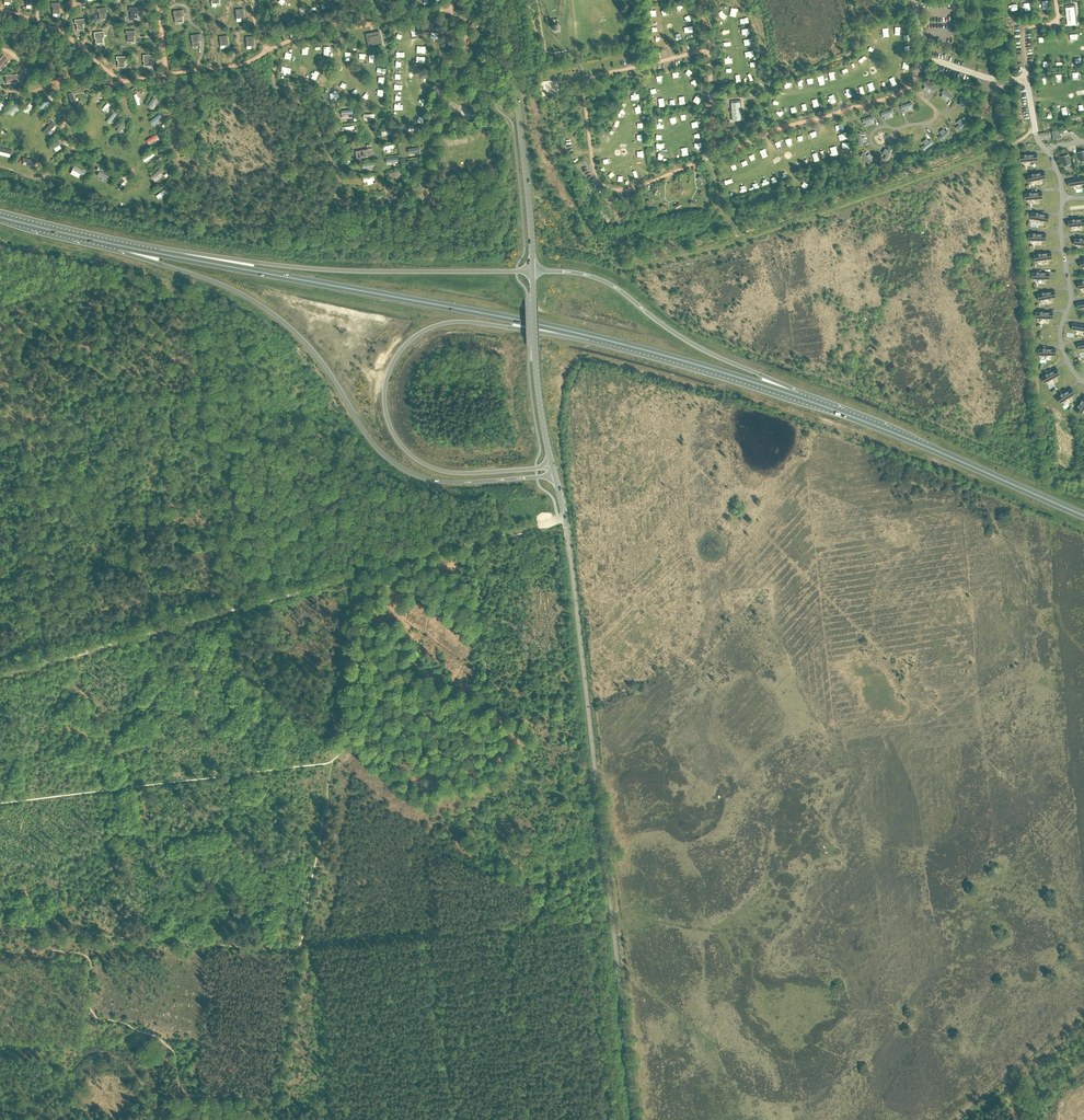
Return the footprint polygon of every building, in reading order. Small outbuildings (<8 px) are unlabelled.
[(60,3),(51,3),(51,6),(52,6),(53,14),(59,14),(59,7),(60,7),(60,3)] [(1075,5),(1065,6),(1066,9),(1067,24),(1075,24),(1075,23),(1076,23),(1075,5)] [(97,12),(98,12),(99,19),(106,18),(105,11),(106,11),(106,7),(96,9),(97,12)] [(129,11),(131,11),(131,18),(138,18),(137,11),(139,11),(139,7),(129,7),(129,11)] [(183,10),(173,11),(174,17),(175,17),(175,22),(182,21),(182,17),(183,16),(183,10)] [(84,23),(84,19),(74,20),(75,24),(76,24),(77,31),(83,30),(83,23),(84,23)] [(126,35),(127,35),(128,42),(134,41),(134,34),(136,34),(135,30),(126,31),(126,35)] [(380,31),(366,34),(368,46),(382,43),(380,31)] [(103,32),(94,33),(94,39),(95,39),(95,43),(103,43),(102,36),(104,36),(103,32)] [(200,34),(190,35),(191,42),(192,41),(192,47),(200,46),(199,41),(201,40),(200,34)] [(2,70),(10,61),(3,55),(0,59),(0,68),(2,70)] [(153,55),(144,55),(144,61),(144,66),(152,66),(152,59),(153,59),(153,55)] [(126,57),(117,57),(117,60),(118,60),(118,67),(125,67),(125,60),(126,61),(126,57)] [(677,78),(682,71),(677,68),(672,75),(677,78)] [(5,75),(6,84),(18,83),(17,74),(5,75)] [(731,104),(732,120),(740,119),(739,103),(731,104)] [(8,107),(6,105),(0,110),(0,114),(8,107)] [(1058,130),(1052,132),(1053,140),(1060,138),(1058,130)] [(147,134),(140,137),(142,142),(149,139),(147,134)] [(142,152),(133,158),(135,162),(145,155),(142,152)] [(1037,154),(1021,156),(1021,162),(1037,161),(1037,154)] [(1072,164),(1069,154),(1061,157),(1063,166),(1072,164)] [(1045,172),(1027,176),(1029,182),(1046,179),(1045,172)] [(87,173),(79,181),(82,183),(90,176),(87,173)] [(1069,180),(1070,186),(1083,184),(1083,179),(1083,177),(1069,180)] [(1042,192),(1025,194),(1026,200),(1042,199),(1042,192)] [(1032,212),(1031,219),(1048,222),(1049,215),(1032,212)] [(1069,220),(1069,227),(1083,225),(1083,219),(1069,220)] [(1051,252),(1035,255),(1036,261),(1052,259),(1051,252)] [(1054,291),(1038,294),(1040,301),(1056,297),(1054,291)] [(1073,329),(1083,331),(1083,324),(1074,323),(1073,329)] [(1057,369),(1042,377),(1045,383),(1060,375),(1057,369)] [(1071,389),(1057,397),(1061,403),(1075,394),(1071,389)]
